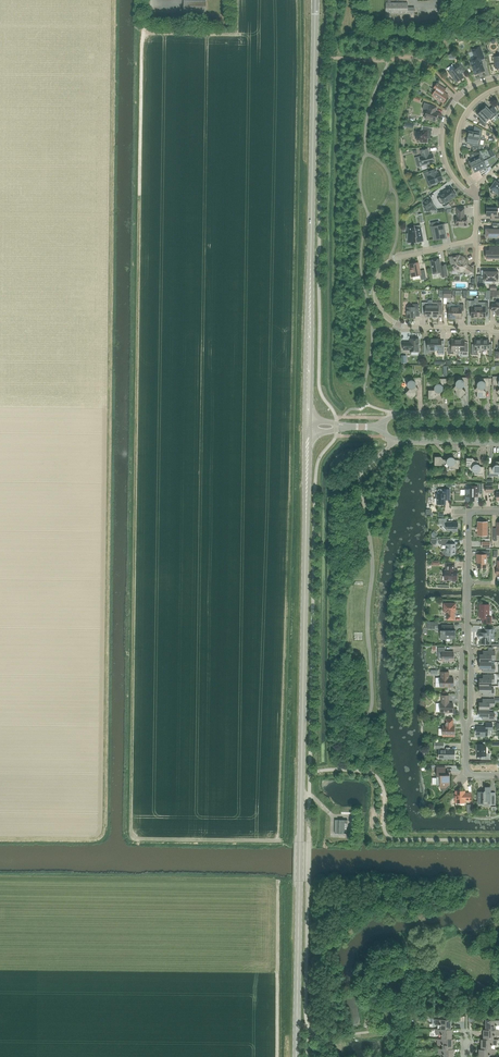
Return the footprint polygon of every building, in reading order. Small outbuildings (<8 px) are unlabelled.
[(206,12),(206,1),(184,0),(183,12),(206,12)] [(407,14),(414,14),(414,8),(408,7),(408,3),(385,3),(386,14),(407,14)] [(475,58),(470,60),(475,75),(485,71),(482,63),(481,60),(484,58),(480,47),(471,50),(475,58)] [(455,67),(449,72),(456,83),(464,77),(461,74),(465,71),(459,63),(455,66),(455,67)] [(435,91),(432,95),(442,102),(447,95),(443,92),(446,89),(437,83),(433,89),(435,91)] [(435,112),(437,107),(424,103),(422,108),(427,110),(424,118),(435,121),(438,113),(435,112)] [(481,111),(489,119),(491,120),(498,114),(495,107),(490,111),(486,106),(481,111)] [(485,123),(489,119),(481,111),(477,115),(482,120),(479,122),(484,127),(487,124),(485,123)] [(415,132),(415,137),(416,137),(416,141),(420,141),(420,142),(427,142),(427,138),(429,138),(430,132),(431,132),(432,128),(422,126),(422,130),(420,130),(420,132),(415,132)] [(467,137),(481,140),(482,130),(476,127),(475,133),(468,131),(467,137)] [(479,149),(481,140),(467,137),(466,143),(473,144),(472,150),(479,149)] [(422,156),(420,157),(422,165),(434,162),(432,154),(429,155),(428,149),(421,151),(422,156)] [(472,153),(469,154),(472,160),(469,162),(472,167),(484,161),(480,152),(472,153)] [(484,161),(472,167),(475,173),(480,170),(483,175),(488,170),(484,161)] [(428,187),(433,185),(434,186),(438,184),(437,182),(443,180),(440,172),(438,173),(437,172),(435,169),(428,172),(428,171),(423,173),(428,187)] [(490,189),(493,190),(492,193),(491,193),(491,194),(497,195),(497,194),(496,194),(497,193),(498,195),(498,179),(496,182),(495,181),(490,189)] [(438,198),(438,200),(441,204),(443,204),(444,203),(445,204),(456,195),(450,187),(439,196),(440,197),(438,198)] [(429,198),(422,203),(424,205),(422,206),(425,209),(426,208),(427,210),(434,205),(429,198)] [(456,217),(456,226),(467,226),(467,217),(464,217),(464,208),(457,208),(457,217),(456,217)] [(486,216),(492,216),(492,220),(498,220),(498,213),(497,213),(498,208),(486,208),(486,216)] [(408,244),(408,243),(412,243),(416,242),(416,243),(417,243),(416,242),(423,241),(422,232),(421,228),(420,225),(414,226),(414,225),(414,226),(410,227),(408,227),(408,233),(407,234),(407,240),(408,240),(408,244)] [(443,225),(432,227),(434,239),(446,237),(443,225)] [(486,230),(486,237),(498,237),(498,225),(492,225),(492,230),(486,230)] [(486,259),(488,259),(488,260),(491,260),(492,259),(498,259),(498,247),(489,247),(489,251),(486,251),(486,259)] [(460,256),(459,255),(449,257),(450,264),(451,265),(451,266),(452,266),(452,267),(453,268),(455,268),(456,269),(457,271),(458,271),(459,271),(460,271),(461,271),(462,271),(463,271),(469,275),(473,273),(473,269),(467,265),(466,260),(465,260),(465,259),(465,258),(464,258),(464,257),(463,257),(462,256),(461,256),(460,256)] [(439,259),(430,261),(433,274),(441,272),(442,277),(447,276),(445,265),(441,266),(439,259)] [(420,271),(418,263),(409,265),(412,277),(420,275),(421,279),(426,278),(425,270),(420,271)] [(477,284),(484,284),(485,281),(498,281),(498,280),(498,279),(498,277),(498,276),(498,272),(484,272),(484,276),(477,276),(477,284)] [(478,317),(478,307),(474,307),(474,301),(468,301),(468,309),(471,309),(471,317),(478,317)] [(428,302),(422,302),(422,310),(425,310),(425,317),(426,317),(426,318),(428,318),(429,318),(430,318),(430,317),(432,317),(432,305),(428,305),(428,302)] [(432,305),(432,317),(433,317),(433,318),(434,318),(436,318),(437,318),(437,317),(438,317),(438,310),(442,310),(442,302),(436,302),(435,305),(432,305)] [(478,307),(478,317),(485,317),(485,310),(488,310),(488,302),(482,302),(482,307),(478,307)] [(407,307),(407,318),(415,318),(415,311),(418,311),(419,304),(412,304),(412,307),(407,307)] [(455,319),(455,308),(450,308),(450,304),(446,304),(446,311),(448,311),(448,318),(455,319)] [(455,308),(455,319),(461,319),(461,311),(463,311),(464,310),(464,304),(460,304),(460,308),(455,308)] [(419,352),(419,339),(410,339),(410,342),(403,342),(403,350),(410,350),(410,352),(419,352)] [(434,350),(434,339),(427,339),(427,342),(426,343),(424,343),(423,354),(428,354),(430,350),(434,350)] [(434,339),(434,350),(438,350),(438,354),(444,354),(444,346),(441,346),(441,339),(434,339)] [(458,351),(458,340),(455,340),(455,339),(451,339),(451,346),(448,346),(448,354),(454,354),(454,351),(458,351)] [(458,340),(458,351),(462,351),(462,355),(468,356),(468,346),(464,346),(464,339),(461,339),(461,340),(458,340)] [(482,350),(482,340),(475,339),(475,347),(471,347),(471,355),(478,355),(478,350),(482,350)] [(482,340),(482,350),(489,350),(489,355),(492,355),(492,347),(489,347),(489,340),(482,340)] [(409,389),(405,393),(412,399),(416,395),(416,391),(418,389),(416,386),(416,385),(421,385),(421,377),(409,378),(409,380),(407,383),(407,387),(409,389)] [(455,386),(453,388),(456,391),(456,394),(460,399),(466,392),(462,388),(464,386),(468,386),(468,377),(458,377),(458,380),(455,382),(455,386)] [(477,387),(475,390),(477,392),(477,398),(486,398),(486,392),(483,390),(486,387),(489,387),(489,378),(479,378),(479,381),(477,384),(477,387)] [(434,390),(428,390),(428,399),(435,399),(437,396),(440,396),(440,393),(443,390),(447,390),(446,379),(437,379),(437,384),(434,387),(434,390)] [(435,457),(434,465),(440,466),(443,463),(446,463),(449,466),(449,469),(459,469),(459,460),(455,460),(453,457),(449,457),(446,460),(443,459),(441,457),(435,457)] [(466,458),(466,464),(468,467),(472,467),(472,470),(474,473),(474,476),(484,476),(484,467),(481,467),(478,464),(478,461),(475,461),(472,458),(466,458)] [(488,476),(498,476),(498,474),(498,473),(498,461),(495,461),(495,465),(493,467),(489,467),(488,476)] [(465,489),(465,501),(474,501),(474,496),(478,496),(478,486),(471,486),(471,489),(465,489)] [(436,493),(436,498),(437,498),(437,504),(445,504),(445,500),(450,500),(450,489),(443,489),(439,489),(438,490),(438,493),(436,493)] [(438,519),(438,524),(442,524),(442,526),(444,528),(446,528),(446,531),(452,531),(452,532),(457,532),(457,531),(458,523),(446,522),(446,519),(438,519)] [(476,528),(476,531),(478,531),(478,535),(486,535),(487,522),(478,522),(478,528),(476,528)] [(444,554),(445,554),(446,554),(446,556),(455,556),(455,544),(450,544),(450,539),(439,539),(439,544),(446,544),(446,550),(445,550),(444,550),(443,551),(443,552),(443,553),(444,553),(444,554)] [(490,551),(481,551),(481,554),(477,554),(477,559),(477,568),(486,568),(486,555),(490,556),(490,551)] [(444,570),(444,580),(452,580),(452,582),(456,582),(456,580),(457,580),(457,570),(454,570),(454,563),(446,563),(446,570),(444,570)] [(447,620),(454,620),(454,612),(455,612),(456,603),(444,603),(444,612),(447,612),(447,620)] [(479,613),(479,618),(482,618),(482,623),(491,623),(491,617),(489,617),(489,610),(490,610),(491,610),(491,607),(490,606),(489,606),(489,605),(484,605),(484,604),(479,604),(479,609),(480,609),(480,613),(479,613)] [(440,630),(440,639),(446,639),(446,638),(455,638),(455,634),(455,633),(454,633),(454,625),(442,625),(441,630),(440,630)] [(480,639),(481,639),(481,644),(489,644),(489,635),(493,635),(493,627),(485,627),(485,633),(481,633),(480,633),(479,633),(478,634),(478,635),(478,636),(478,637),(478,638),(479,638),(480,639)] [(438,647),(438,652),(442,652),(442,661),(453,661),(453,652),(445,652),(445,647),(438,647)] [(479,662),(491,662),(491,658),(495,658),(495,651),(483,651),(483,655),(480,655),(479,662)] [(491,665),(491,662),(479,662),(479,669),(483,669),(483,672),(495,672),(495,665),(491,665)] [(453,687),(453,678),(449,678),(449,672),(441,672),(441,678),(440,678),(440,687),(453,687)] [(479,686),(491,686),(491,682),(494,682),(494,675),(483,675),(483,679),(479,679),(479,686)] [(491,689),(491,686),(479,686),(479,693),(483,693),(483,696),(494,696),(494,689),(491,689)] [(440,712),(453,712),(453,703),(449,703),(449,695),(442,695),(442,703),(440,703),(440,712)] [(479,709),(489,710),(489,706),(494,707),(494,699),(483,699),(483,703),(479,703),(479,709)] [(489,713),(489,710),(479,709),(479,716),(482,716),(482,720),(494,720),(494,713),(489,713)] [(443,726),(442,736),(454,736),(454,726),(453,726),(453,719),(446,719),(445,726),(443,726)] [(477,727),(476,736),(481,736),(481,737),(484,737),(484,736),(487,736),(487,731),(489,730),(492,730),(492,723),(485,723),(485,727),(477,727)] [(486,745),(476,745),(476,756),(481,756),(481,759),(490,759),(490,753),(486,753),(486,745)] [(441,750),(440,758),(441,758),(442,759),(444,759),(445,758),(454,758),(454,750),(441,750)] [(436,767),(436,785),(440,785),(440,788),(440,790),(443,793),(450,785),(449,785),(449,775),(445,775),(445,767),(436,767)] [(490,804),(495,804),(495,793),(490,793),(490,787),(485,787),(485,792),(478,792),(478,803),(483,803),(483,801),(490,801),(490,804)] [(454,796),(454,799),(455,799),(455,803),(464,803),(464,800),(471,800),(471,793),(467,793),(467,794),(464,794),(464,791),(456,791),(456,795),(454,796)] [(347,833),(344,833),(344,824),(347,824),(347,820),(335,820),(334,834),(347,834),(347,833)] [(451,1029),(451,1019),(434,1019),(434,1020),(435,1020),(435,1025),(440,1025),(440,1029),(451,1029)] [(485,1019),(485,1029),(496,1030),(496,1029),(496,1025),(498,1025),(498,1020),(485,1019)] [(440,1029),(435,1029),(435,1030),(436,1030),(436,1034),(441,1034),(441,1039),(452,1039),(452,1029),(451,1029),(440,1029)] [(485,1029),(483,1029),(483,1039),(493,1039),(493,1035),(498,1035),(498,1031),(498,1029),(496,1029),(496,1030),(485,1029)] [(441,1039),(436,1039),(436,1040),(437,1040),(437,1044),(442,1044),(442,1048),(442,1049),(453,1049),(453,1039),(452,1039),(441,1039)] [(483,1039),(481,1039),(481,1049),(491,1049),(491,1045),(497,1045),(497,1041),(498,1041),(498,1039),(493,1039),(483,1039)] [(442,1048),(437,1048),(437,1050),(438,1050),(438,1054),(443,1054),(443,1056),(454,1056),(454,1049),(453,1049),(442,1049),(442,1048)] [(481,1049),(479,1049),(479,1056),(489,1056),(489,1055),(494,1055),(494,1051),(496,1051),(496,1049),(491,1049),(481,1049)]
